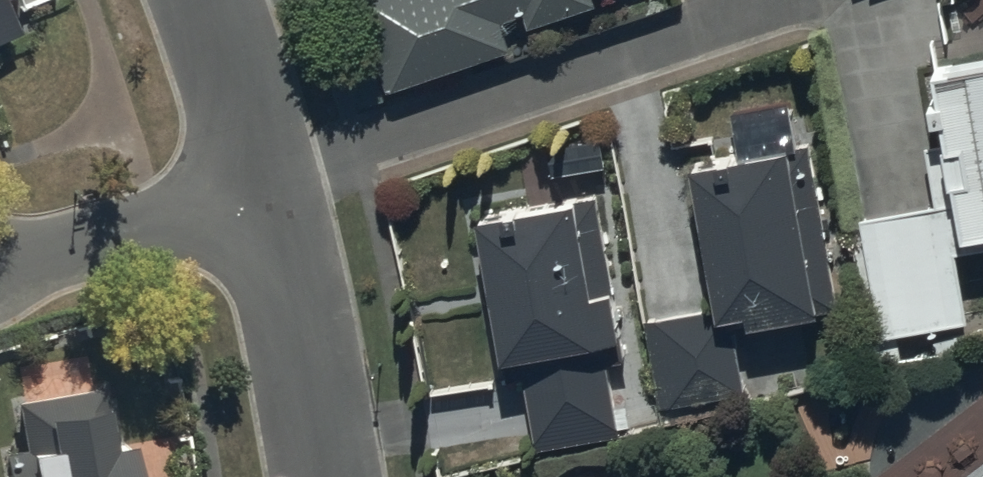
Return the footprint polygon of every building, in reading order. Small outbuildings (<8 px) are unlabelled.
[(35,46),(17,0),(0,0),(0,60),(35,46)] [(359,14),(390,102),(520,57),(517,46),(601,17),(596,0),(400,0),(359,14)] [(893,311),(978,297),(966,228),(982,225),(982,54),(948,61),(952,115),(932,118),(942,178),(875,190),(876,197),(861,200),(873,278),(886,275),(893,311)] [(647,320),(661,410),(752,396),(741,331),(822,318),(795,152),(800,151),(792,102),(736,111),(745,167),(697,175),(718,308),(647,320)] [(581,199),(486,215),(510,357),(530,354),(544,435),(624,421),(612,349),(628,346),(601,187),(579,190),(581,199)] [(133,465),(116,467),(107,398),(16,410),(24,463),(5,465),(7,476),(134,476),(133,465)] [(955,476),(982,476),(982,454),(955,476)]
